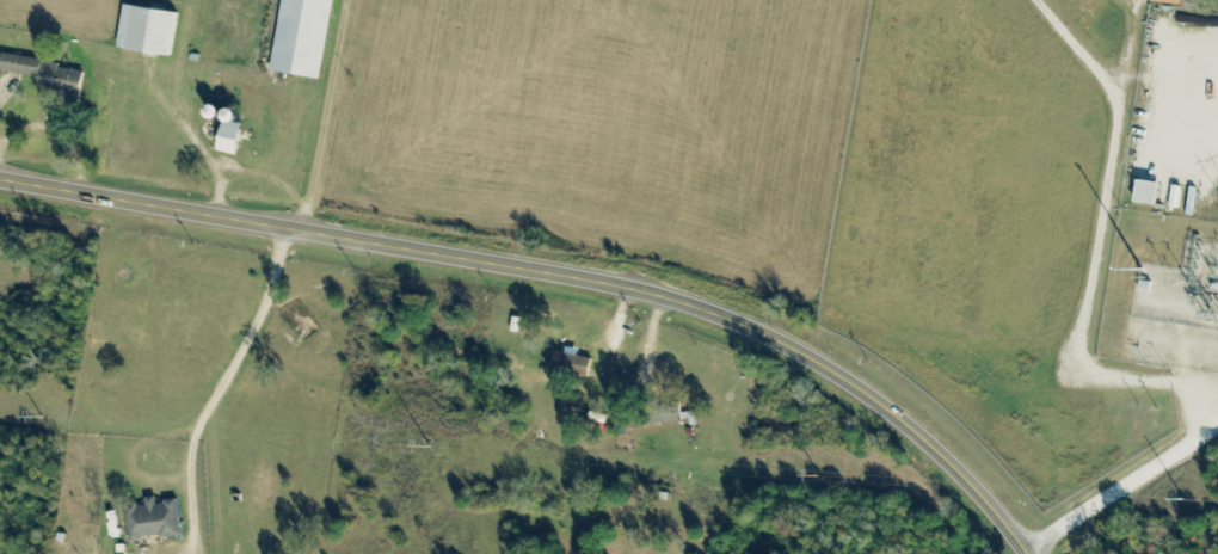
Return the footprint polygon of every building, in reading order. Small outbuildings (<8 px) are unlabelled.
[(274,73),(324,82),(339,0),(287,0),(274,73)] [(182,15),(128,7),(121,50),(176,58),(182,15)] [(6,58),(3,73),(44,79),(42,93),(83,99),(87,69),(6,58)] [(222,153),(239,157),(248,117),(231,113),(222,153)] [(1140,205),(1162,208),(1165,185),(1143,183),(1140,205)] [(568,355),(559,353),(556,370),(592,378),(595,361),(581,358),(582,352),(570,349),(568,355)] [(128,509),(135,545),(186,536),(180,502),(160,505),(160,503),(128,509)]
